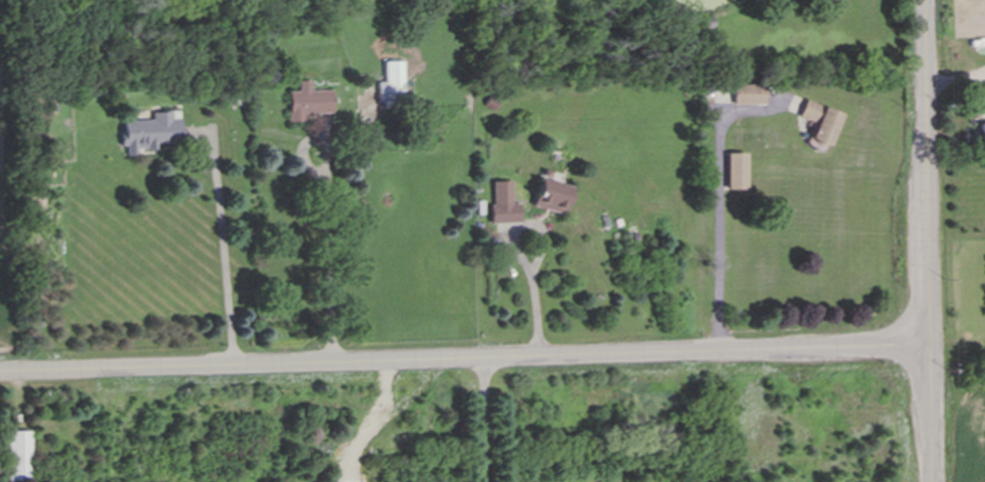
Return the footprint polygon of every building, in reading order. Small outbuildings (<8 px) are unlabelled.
[(380,102),(405,101),(404,61),(386,62),(387,83),(379,83),(380,102)] [(289,92),(290,122),(306,122),(305,115),(333,114),(332,90),(311,91),(311,81),(298,81),(299,91),(289,92)] [(766,106),(766,85),(734,84),(734,105),(766,106)] [(844,114),(807,99),(800,117),(817,124),(811,140),(830,148),(844,114)] [(122,121),(123,147),(126,147),(127,155),(137,155),(137,150),(157,149),(157,145),(181,144),(180,111),(152,112),(152,120),(122,121)] [(748,190),(748,154),(728,153),(727,190),(748,190)] [(571,185),(551,181),(553,172),(542,169),(534,207),(565,214),(571,185)] [(493,223),(523,223),(522,204),(513,204),(512,182),(492,182),(493,223)] [(31,431),(8,432),(9,481),(33,481),(31,431)]
